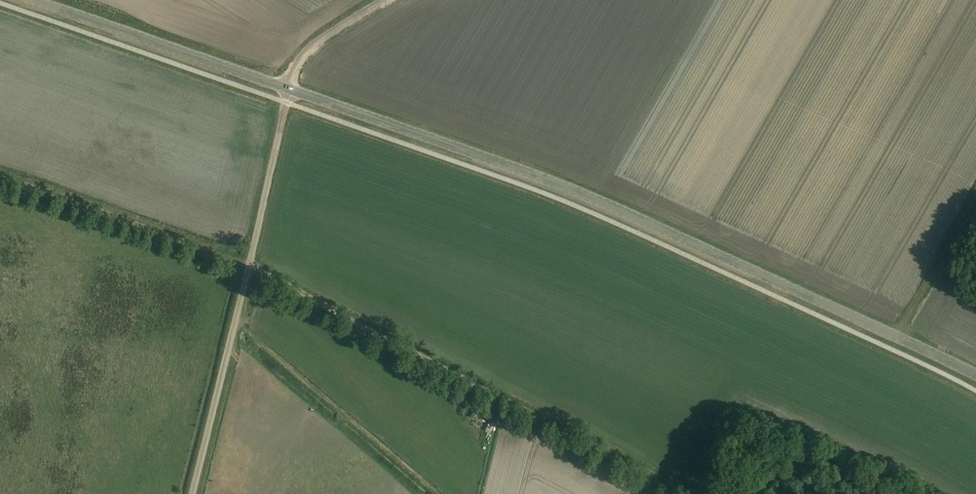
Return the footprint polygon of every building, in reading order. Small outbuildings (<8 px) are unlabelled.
[(493,418),(489,430),(493,431),(497,419),(493,418)]
